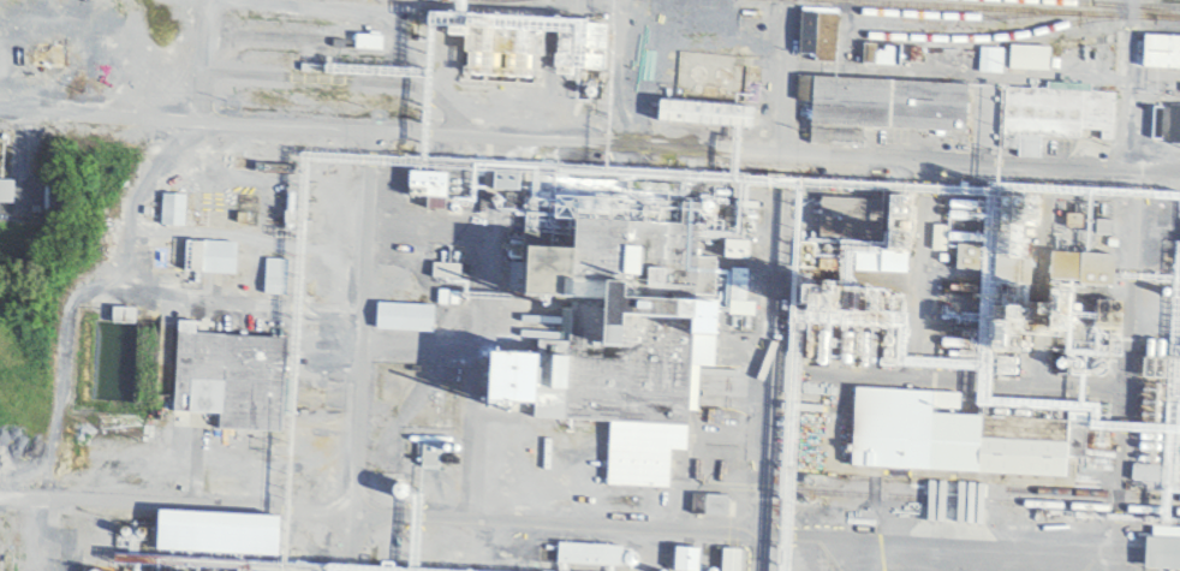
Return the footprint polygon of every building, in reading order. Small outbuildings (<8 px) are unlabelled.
[(796,60),(834,62),(836,14),(798,13),(796,60)] [(604,72),(604,26),(579,26),(579,72),(604,72)] [(1179,72),(1179,38),(1142,37),(1141,71),(1179,72)] [(861,66),(897,67),(897,45),(862,45),(861,66)] [(1048,47),(1008,47),(1008,72),(1048,72),(1048,47)] [(500,55),(500,79),(532,79),(532,55),(500,55)] [(862,130),(964,133),(966,85),(796,79),(795,102),(809,103),(808,146),(862,148),(862,130)] [(1003,89),(1001,137),(1081,140),(1082,133),(1100,133),(1100,140),(1111,141),(1112,94),(1089,94),(1089,86),(1046,84),(1045,91),(1003,89)] [(751,130),(752,108),(655,103),(654,124),(751,130)] [(1167,106),(1167,145),(1179,145),(1179,106),(1167,106)] [(423,210),(444,210),(444,174),(406,174),(406,197),(423,197),(423,210)] [(11,205),(11,183),(0,183),(0,205),(11,205)] [(160,197),(160,227),(182,227),(182,197),(160,197)] [(666,491),(670,452),(681,453),(696,289),(710,290),(713,261),(693,259),(698,206),(678,204),(676,225),(566,215),(563,252),(513,248),(508,300),(561,304),(557,343),(536,341),(534,361),(480,356),(476,408),(531,413),(531,418),(608,426),(603,486),(666,491)] [(853,237),(873,238),(873,205),(835,204),(835,222),(853,222),(853,237)] [(233,275),(233,244),(186,244),(186,275),(233,275)] [(1111,284),(1111,257),(1078,257),(1078,284),(1111,284)] [(286,298),(286,261),(263,261),(263,298),(286,298)] [(429,334),(429,307),(375,307),(375,334),(429,334)] [(132,325),(132,311),(110,311),(110,325),(132,325)] [(171,414),(218,416),(217,431),(280,434),(284,340),(193,336),(194,324),(175,323),(171,414)] [(932,416),(933,394),(851,391),(848,470),(1063,479),(1065,422),(932,416)] [(725,515),(725,495),(690,495),(690,515),(725,515)] [(154,513),(153,551),(276,556),(277,518),(154,513)] [(1142,570),(1179,570),(1179,540),(1143,539),(1142,570)] [(617,545),(556,545),(556,565),(617,565),(617,545)] [(696,548),(672,548),(672,570),(696,570),(696,548)] [(720,549),(720,570),(737,570),(737,549),(720,549)]
